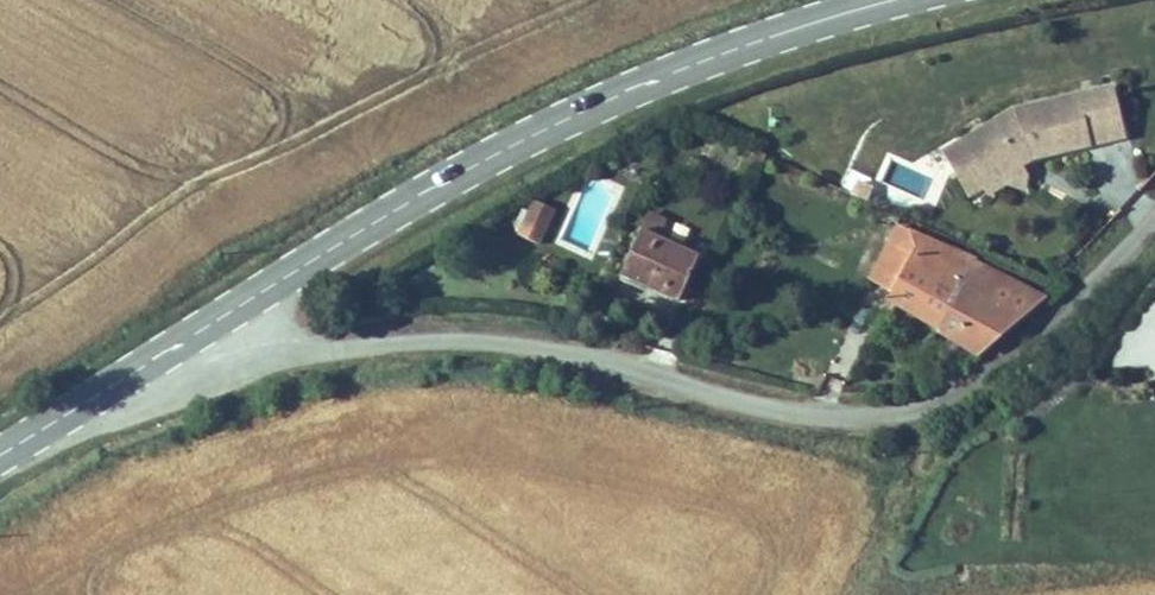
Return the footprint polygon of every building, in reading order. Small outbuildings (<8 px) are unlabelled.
[(1014,108),(959,139),(983,183),(1002,172),(1006,180),(1025,169),(1021,161),(1015,152),(1026,146),(1031,156),(1087,143),(1085,132),(1120,124),(1112,87),(1014,108)] [(1120,124),(1085,132),(1087,143),(1123,136),(1120,124)] [(983,183),(959,139),(943,148),(967,191),(983,183)] [(1026,146),(1015,152),(1021,161),(1031,156),(1026,146)] [(1022,185),(1025,169),(1006,180),(1022,185)] [(988,191),(1006,180),(1002,172),(983,183),(988,191)] [(541,259),(555,224),(536,216),(522,251),(541,259)] [(680,309),(698,266),(657,249),(664,232),(650,226),(625,287),(680,309)] [(889,303),(924,236),(905,227),(886,263),(870,293),(889,303)] [(940,328),(974,258),(924,236),(889,303),(940,328)] [(870,293),(886,263),(866,254),(851,283),(870,293)] [(985,303),(1025,318),(1044,300),(984,275),(988,265),(974,258),(940,328),(966,341),(985,303)] [(985,303),(966,341),(989,352),(1025,318),(985,303)]
